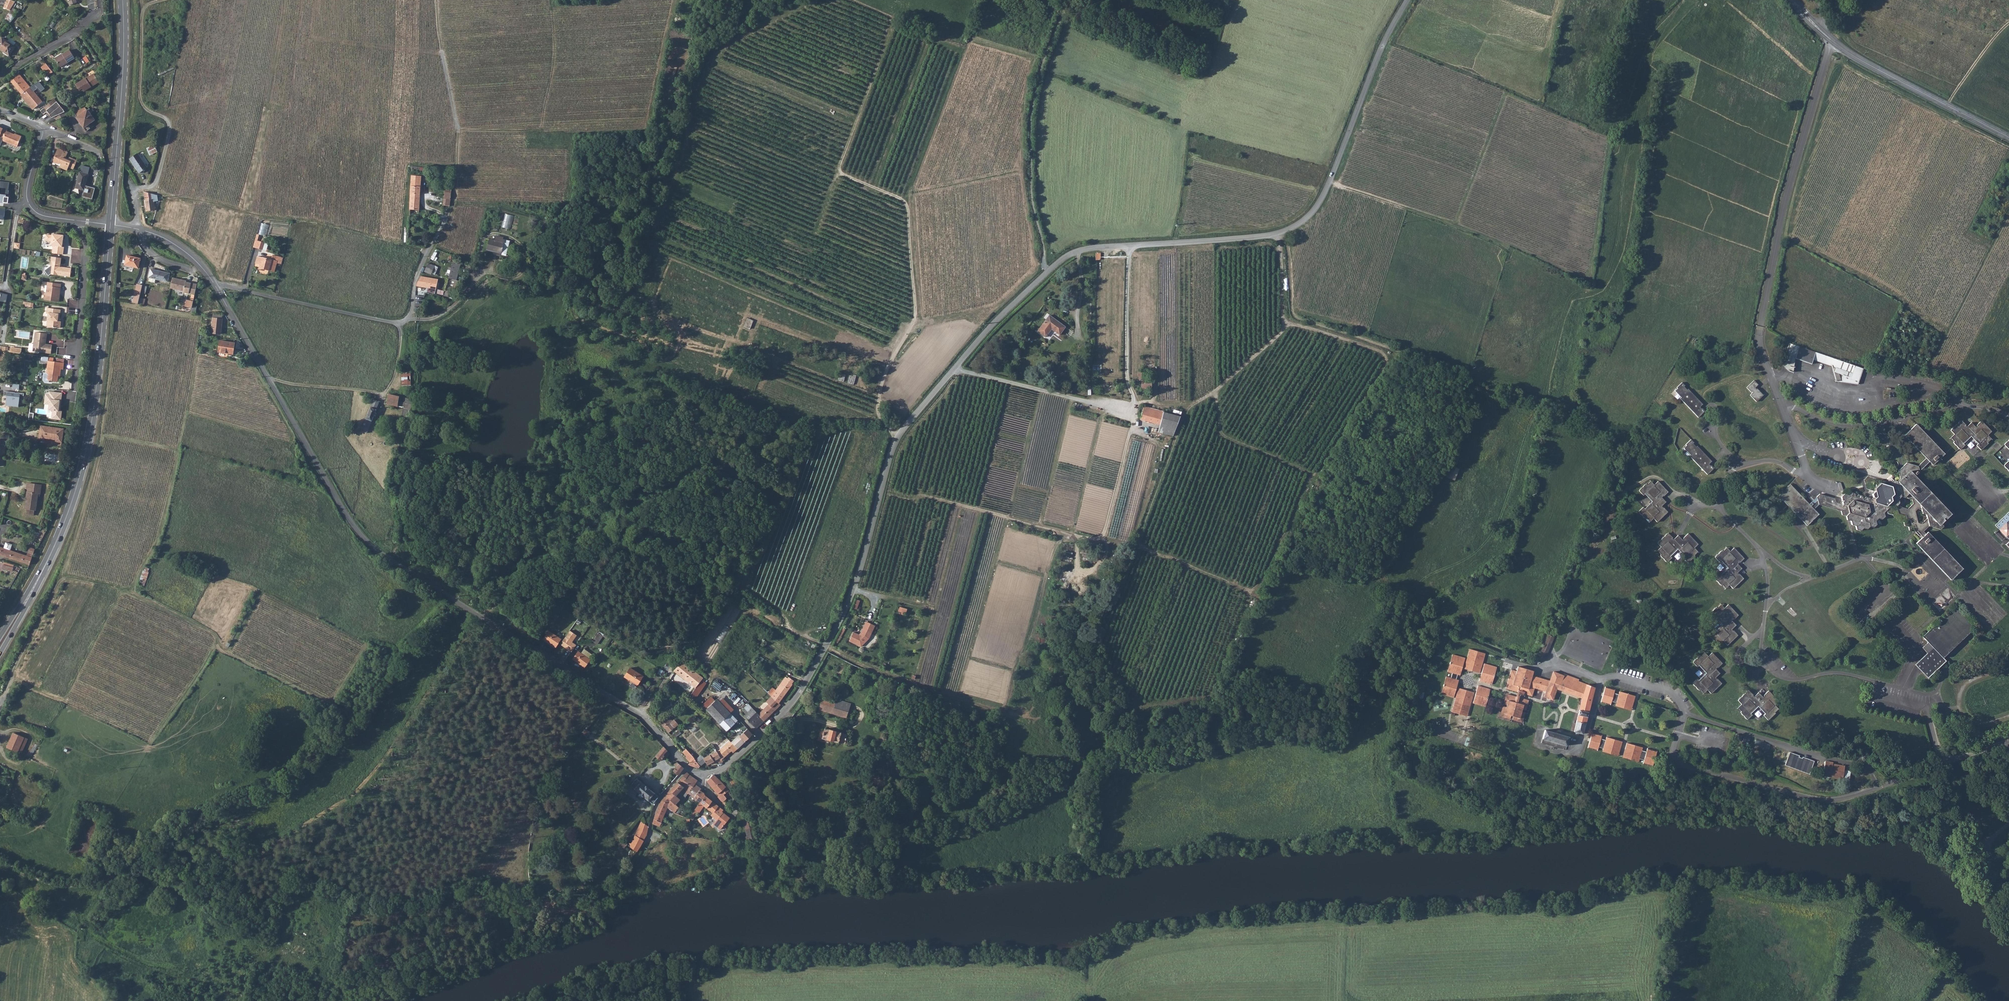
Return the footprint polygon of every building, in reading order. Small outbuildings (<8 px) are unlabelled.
[(4,9),(10,11),(13,6),(15,3),(8,0),(7,0),(4,9)] [(0,41),(0,50),(9,56),(15,47),(2,38),(0,41)] [(60,54),(55,58),(61,67),(75,57),(69,49),(62,54),(61,55),(60,54)] [(46,63),(41,67),(47,76),(50,74),(53,72),(46,63)] [(27,89),(20,81),(22,79),(16,72),(8,78),(21,94),(27,89)] [(87,76),(76,83),(80,89),(83,87),(84,90),(99,81),(94,72),(89,75),(89,76),(88,77),(87,76)] [(22,79),(20,81),(27,89),(29,87),(22,79)] [(27,89),(21,94),(34,108),(35,107),(39,104),(42,101),(33,92),(29,87),(27,89)] [(54,99),(40,111),(43,114),(46,112),(48,112),(50,115),(49,115),(52,118),(54,117),(56,120),(67,115),(63,110),(54,99)] [(85,107),(75,111),(77,117),(76,118),(84,128),(94,120),(87,110),(86,111),(85,107)] [(1,138),(0,140),(16,147),(20,138),(5,131),(5,130),(0,128),(0,138),(1,138)] [(159,143),(147,149),(150,155),(157,152),(157,151),(158,151),(158,149),(159,145),(159,143)] [(58,154),(56,152),(53,159),(55,161),(54,163),(60,165),(59,168),(66,171),(67,168),(72,170),(76,161),(69,158),(67,161),(64,159),(66,153),(60,150),(58,154)] [(138,154),(130,159),(139,173),(147,168),(138,154)] [(77,172),(74,188),(82,190),(81,196),(90,198),(93,187),(83,185),(86,174),(77,172)] [(412,175),(410,209),(418,210),(421,176),(412,175)] [(0,182),(0,203),(8,204),(9,183),(0,182)] [(153,194),(143,192),(146,211),(155,210),(154,202),(157,201),(157,198),(153,199),(153,194)] [(53,253),(64,255),(65,248),(63,247),(64,236),(53,234),(53,236),(47,235),(46,241),(52,242),(51,246),(54,246),(53,253)] [(503,246),(488,241),(486,250),(496,253),(495,255),(501,256),(501,255),(503,246)] [(126,255),(124,265),(138,268),(140,258),(126,255)] [(262,258),(261,262),(259,268),(269,270),(269,269),(274,270),(276,263),(279,264),(281,257),(273,255),(272,260),(262,257),(262,258)] [(69,277),(71,269),(59,267),(61,258),(51,257),(50,266),(44,271),(48,277),(50,275),(69,277)] [(453,259),(448,278),(449,278),(456,280),(456,279),(461,261),(453,259)] [(428,263),(424,271),(432,274),(435,266),(428,263)] [(148,277),(149,277),(155,278),(167,281),(169,273),(150,269),(148,277)] [(186,280),(172,276),(170,287),(184,290),(184,292),(196,294),(198,284),(186,281),(186,280)] [(417,284),(417,285),(417,286),(423,286),(425,277),(421,276),(417,284)] [(425,277),(423,286),(428,287),(427,292),(432,293),(433,288),(430,287),(432,279),(425,277)] [(432,279),(430,287),(433,288),(436,289),(438,280),(437,280),(432,279)] [(44,299),(45,300),(59,302),(60,294),(58,294),(58,292),(59,292),(59,288),(61,288),(61,284),(48,282),(46,292),(45,294),(44,299)] [(137,284),(132,303),(138,304),(140,292),(142,285),(137,284)] [(193,307),(195,298),(192,297),(192,300),(188,299),(187,306),(193,307)] [(59,321),(60,310),(47,308),(46,313),(48,313),(46,326),(60,328),(61,322),(59,321)] [(213,313),(211,333),(221,334),(222,319),(222,314),(213,313)] [(1044,337),(1049,329),(1058,334),(1063,325),(1050,316),(1047,314),(1035,331),(1044,337)] [(47,334),(35,332),(32,351),(50,354),(52,345),(44,344),(44,342),(46,342),(47,334)] [(222,339),(220,351),(228,353),(228,352),(234,354),(236,343),(222,339)] [(1843,362),(1800,347),(1789,343),(1783,362),(1792,366),(1794,362),(1793,361),(1794,359),(1812,365),(1814,361),(1836,368),(1835,373),(1842,375),(1841,382),(1858,385),(1863,368),(1843,362)] [(62,370),(63,363),(47,361),(46,372),(47,373),(47,379),(48,380),(57,382),(58,374),(60,374),(60,369),(62,370)] [(402,385),(412,385),(411,366),(401,367),(402,385)] [(1148,388),(1148,372),(1138,371),(1138,380),(1142,380),(1142,388),(1148,388)] [(1752,380),(1745,387),(1750,393),(1748,395),(1754,401),(1761,395),(1754,387),(1756,385),(1752,380)] [(1676,388),(1673,391),(1679,397),(1678,399),(1697,418),(1703,411),(1699,406),(1701,404),(1680,382),(1675,387),(1676,388)] [(18,408),(19,394),(3,392),(2,406),(18,408)] [(58,411),(60,393),(48,392),(48,395),(44,394),(44,399),(49,400),(48,404),(48,410),(51,410),(50,418),(59,419),(60,411),(58,411)] [(387,402),(387,404),(412,409),(413,399),(399,396),(388,394),(387,402)] [(368,415),(361,431),(367,433),(379,401),(373,400),(368,415)] [(1143,408),(1140,419),(1144,420),(1150,421),(1152,411),(1143,408)] [(1152,411),(1150,421),(1160,424),(1158,432),(1172,435),(1178,416),(1164,412),(1163,414),(1152,411)] [(1953,433),(1949,437),(1959,448),(1964,443),(1963,442),(1970,435),(1978,442),(1976,444),(1980,448),(1991,438),(1986,434),(1991,430),(1980,419),(1974,425),(1970,421),(1966,424),(1960,419),(1950,429),(1953,433)] [(1903,521),(1904,524),(1907,525),(1908,529),(1912,531),(1914,530),(1920,537),(1915,542),(1950,579),(1962,567),(1927,530),(1925,532),(1923,530),(1928,525),(1939,528),(1943,524),(1942,522),(1945,522),(1948,519),(1948,517),(1950,517),(1954,514),(1953,510),(1949,509),(1948,505),(1944,504),(1944,500),(1939,499),(1938,494),(1934,493),(1933,490),(1930,489),(1927,492),(1913,477),(1919,472),(1919,470),(1928,461),(1931,463),(1940,455),(1943,452),(1915,423),(1903,434),(1925,457),(1917,464),(1906,462),(1897,469),(1899,477),(1897,480),(1893,478),(1885,486),(1880,484),(1871,492),(1872,497),(1865,495),(1862,498),(1861,494),(1858,493),(1855,496),(1854,492),(1850,491),(1847,494),(1843,492),(1840,496),(1841,500),(1839,502),(1835,500),(1834,497),(1819,493),(1816,496),(1817,499),(1810,505),(1789,484),(1777,495),(1806,525),(1818,513),(1813,508),(1818,504),(1840,510),(1841,514),(1845,515),(1845,519),(1850,520),(1851,524),(1855,525),(1855,528),(1859,530),(1862,527),(1866,528),(1869,525),(1873,526),(1876,523),(1875,520),(1878,517),(1881,518),(1886,512),(1898,515),(1899,520),(1903,521)] [(39,439),(39,440),(45,441),(46,439),(56,441),(56,442),(58,442),(62,443),(63,439),(63,435),(64,429),(41,426),(40,432),(39,439)] [(1688,455),(1706,475),(1713,468),(1708,463),(1710,461),(1689,439),(1684,444),(1685,445),(1682,448),(1688,455)] [(1451,467),(1447,478),(1454,481),(1458,469),(1451,467)] [(1648,481),(1637,492),(1642,497),(1643,495),(1651,503),(1643,509),(1642,508),(1637,512),(1647,523),(1652,519),(1656,523),(1667,513),(1661,507),(1665,503),(1661,499),(1667,493),(1657,482),(1653,486),(1648,481)] [(31,493),(27,492),(25,509),(26,509),(25,515),(33,516),(34,510),(35,511),(38,494),(40,494),(41,485),(32,484),(31,493)] [(1994,531),(2008,547),(2008,517),(1994,531)] [(1656,552),(1661,558),(1666,563),(1671,559),(1669,557),(1677,550),(1684,557),(1683,558),(1687,563),(1698,553),(1694,548),(1698,545),(1688,534),(1681,540),(1677,536),(1673,540),(1671,537),(1667,534),(1664,537),(1657,544),(1660,548),(1656,552)] [(3,549),(10,551),(12,545),(5,543),(3,549)] [(29,565),(31,561),(24,559),(24,556),(10,551),(3,549),(0,547),(0,555),(29,565)] [(1718,574),(1713,579),(1724,590),(1728,585),(1732,590),(1743,579),(1737,573),(1742,569),(1738,565),(1744,559),(1733,548),(1729,552),(1725,547),(1714,557),(1718,562),(1720,561),(1727,569),(1720,576),(1718,574)] [(4,563),(2,569),(10,571),(12,572),(13,569),(11,568),(11,566),(4,563)] [(143,569),(139,584),(145,586),(149,571),(143,569)] [(1713,631),(1708,635),(1718,646),(1723,642),(1727,646),(1737,635),(1731,629),(1735,626),(1732,622),(1738,616),(1728,605),(1724,609),(1720,604),(1708,615),(1713,619),(1715,618),(1722,625),(1714,632),(1713,631)] [(1933,649),(1915,666),(1928,680),(1947,662),(1943,658),(1945,656),(1946,656),(1948,654),(1947,654),(1968,634),(1968,635),(1970,633),(1969,633),(1976,626),(1956,606),(1923,638),(1933,649)] [(552,611),(546,620),(552,624),(557,615),(552,611)] [(852,633),(848,642),(860,647),(868,639),(874,626),(865,622),(860,633),(858,635),(852,633)] [(547,630),(542,639),(558,649),(559,645),(563,641),(547,630)] [(563,641),(559,645),(570,653),(576,646),(572,643),(577,636),(570,631),(563,641)] [(598,633),(593,641),(596,644),(602,636),(598,633)] [(1545,642),(1541,652),(1545,654),(1550,644),(1545,642)] [(1470,648),(1464,668),(1478,673),(1485,652),(1470,648)] [(578,652),(573,659),(584,667),(589,660),(578,652)] [(1697,678),(1692,683),(1703,694),(1707,689),(1711,694),(1722,683),(1716,677),(1720,674),(1716,670),(1722,664),(1712,653),(1708,657),(1704,652),(1693,663),(1697,668),(1699,667),(1705,673),(1698,680),(1697,678)] [(1439,693),(1444,694),(1457,655),(1451,653),(1446,670),(1450,672),(1448,676),(1444,675),(1439,693)] [(1457,655),(1444,694),(1452,696),(1457,679),(1454,678),(1456,673),(1459,674),(1464,657),(1457,655)] [(681,661),(674,671),(685,681),(686,680),(693,671),(681,661)] [(1484,662),(1479,680),(1492,683),(1497,666),(1484,662)] [(1562,680),(1563,676),(1553,672),(1549,681),(1532,676),(1534,671),(1518,666),(1517,671),(1511,669),(1506,688),(1517,691),(1518,688),(1523,689),(1523,692),(1520,692),(1521,694),(1523,695),(1524,693),(1531,695),(1534,687),(1546,690),(1544,696),(1553,699),(1557,688),(1582,698),(1574,731),(1582,734),(1594,688),(1577,681),(1575,685),(1562,680)] [(629,669),(623,678),(628,680),(637,685),(642,677),(629,669)] [(693,671),(686,680),(695,688),(703,678),(693,671)] [(1564,673),(1563,676),(1562,680),(1575,685),(1577,681),(1578,679),(1564,673)] [(772,696),(778,703),(783,697),(792,685),(791,684),(793,681),(789,678),(788,679),(786,678),(772,696)] [(1477,685),(1472,702),(1485,706),(1490,689),(1477,685)] [(1458,687),(1451,711),(1465,715),(1473,691),(1458,687)] [(1741,704),(1737,708),(1747,719),(1752,715),(1750,713),(1758,706),(1765,714),(1763,716),(1768,720),(1779,710),(1775,705),(1779,701),(1769,691),(1762,697),(1758,693),(1754,697),(1748,690),(1738,700),(1741,704)] [(1608,692),(1605,691),(1601,703),(1610,706),(1611,702),(1617,704),(1615,707),(1630,712),(1634,700),(1619,695),(1613,693),(1608,692)] [(1506,694),(1500,715),(1521,721),(1528,700),(1506,694)] [(763,710),(769,716),(780,705),(779,704),(778,703),(772,696),(766,701),(769,704),(763,710)] [(850,704),(836,699),(836,702),(822,698),(819,709),(846,717),(848,713),(851,713),(852,710),(849,709),(850,704)] [(716,699),(705,710),(725,733),(737,722),(716,699)] [(747,704),(744,708),(748,712),(752,709),(747,704)] [(744,708),(742,709),(744,712),(746,714),(744,716),(756,728),(763,721),(758,715),(752,709),(748,712),(744,708)] [(763,710),(758,715),(763,721),(769,716),(763,710)] [(668,717),(661,724),(669,733),(678,725),(674,721),(673,722),(668,717)] [(839,742),(844,744),(847,735),(824,728),(821,738),(837,743),(839,742)] [(741,732),(738,735),(745,742),(752,735),(747,729),(742,734),(741,732)] [(1544,729),(1541,743),(1565,749),(1569,736),(1544,729)] [(7,747),(18,752),(24,737),(14,733),(7,747)] [(1601,737),(1592,734),(1588,747),(1597,750),(1598,746),(1603,748),(1602,751),(1617,756),(1621,742),(1606,738),(1605,740),(1600,738),(1601,737)] [(738,735),(731,742),(738,749),(745,742),(738,735)] [(24,737),(18,752),(21,754),(28,739),(24,737)] [(730,741),(717,752),(722,760),(732,752),(733,753),(738,749),(731,742),(730,741)] [(35,750),(38,744),(35,743),(28,754),(30,755),(33,749),(35,750)] [(1642,747),(1627,743),(1623,758),(1637,762),(1638,758),(1644,760),(1643,764),(1653,766),(1657,752),(1653,750),(1647,749),(1646,752),(1641,750),(1642,747)] [(662,747),(654,756),(659,761),(663,757),(667,759),(667,755),(668,753),(662,747)] [(687,749),(683,752),(688,757),(687,758),(691,763),(694,759),(695,758),(687,749)] [(1782,749),(1779,758),(1784,760),(1787,751),(1782,749)] [(708,756),(704,758),(706,762),(708,765),(714,762),(716,765),(723,762),(722,760),(717,752),(717,751),(708,756)] [(1789,752),(1785,765),(1810,774),(1815,761),(1789,752)] [(701,755),(696,761),(700,767),(706,762),(704,758),(702,755),(701,755)] [(691,763),(689,765),(699,768),(700,767),(696,761),(694,759),(691,763)] [(1826,761),(1823,775),(1843,778),(1845,766),(1833,763),(1833,762),(1826,761)] [(677,762),(674,763),(676,767),(672,771),(677,775),(683,768),(677,762)] [(686,773),(679,780),(683,783),(689,775),(686,773)] [(738,774),(729,779),(734,789),(744,784),(739,774),(738,774)] [(689,775),(683,783),(682,785),(690,792),(687,796),(699,805),(705,796),(703,793),(699,790),(700,789),(694,784),(697,781),(689,775)] [(713,775),(707,781),(713,789),(719,796),(717,797),(722,802),(726,799),(725,799),(726,798),(723,794),(728,790),(727,788),(713,775)] [(636,778),(630,786),(639,793),(639,794),(642,797),(643,796),(654,805),(656,802),(655,801),(658,796),(636,778)] [(679,780),(665,795),(675,807),(679,802),(675,798),(681,791),(685,795),(684,796),(686,798),(687,796),(690,792),(682,785),(683,783),(679,780)] [(656,813),(652,824),(659,826),(668,809),(674,815),(678,809),(675,807),(665,795),(661,799),(655,813),(656,813)] [(699,805),(693,814),(695,816),(697,814),(699,815),(703,808),(713,814),(711,817),(716,820),(713,825),(720,830),(730,818),(721,812),(719,811),(720,809),(705,796),(699,805)] [(749,816),(744,817),(742,818),(746,835),(745,836),(746,841),(754,839),(750,819),(749,816)] [(628,845),(627,846),(637,852),(646,836),(648,827),(644,824),(638,833),(636,832),(635,834),(637,835),(631,844),(628,845)] [(621,841),(618,846),(624,850),(627,846),(627,845),(621,841)]
